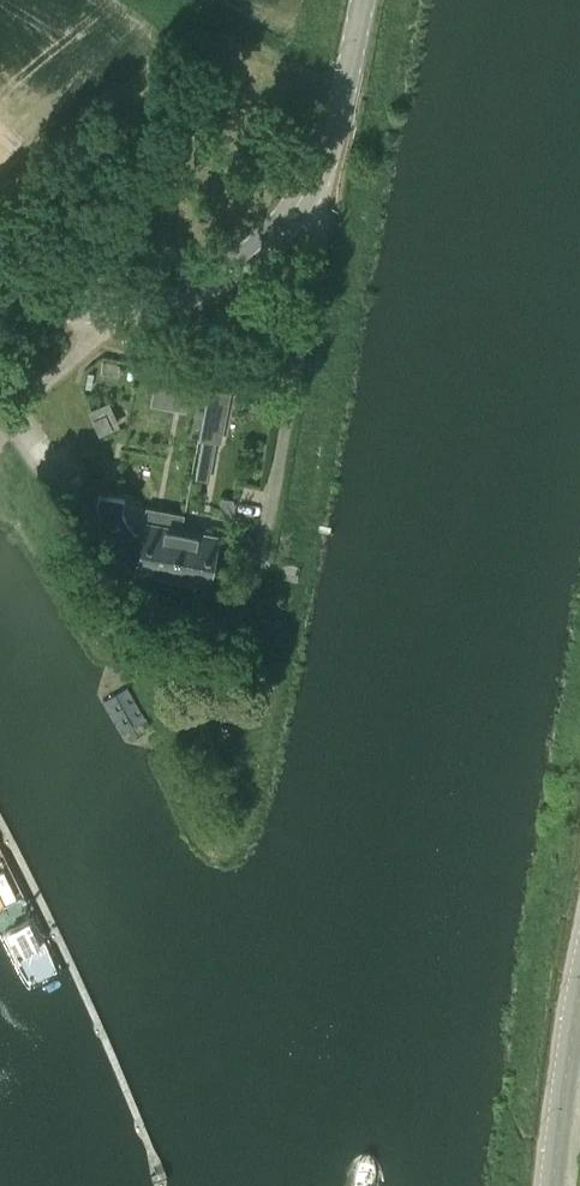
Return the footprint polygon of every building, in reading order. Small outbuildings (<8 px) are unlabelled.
[(160,368),(156,386),(191,392),(194,373),(160,368)] [(208,387),(191,476),(203,478),(210,440),(218,441),(227,390),(208,387)] [(100,430),(117,423),(107,402),(91,409),(100,430)] [(235,499),(245,500),(251,457),(232,454),(232,449),(226,448),(221,468),(227,469),(218,514),(232,516),(235,499)] [(140,567),(173,573),(182,525),(159,521),(160,519),(153,518),(152,520),(145,518),(142,531),(134,529),(118,541),(129,556),(142,558),(140,567)] [(182,525),(173,573),(206,579),(214,536),(211,535),(213,528),(205,527),(205,529),(182,525)]
